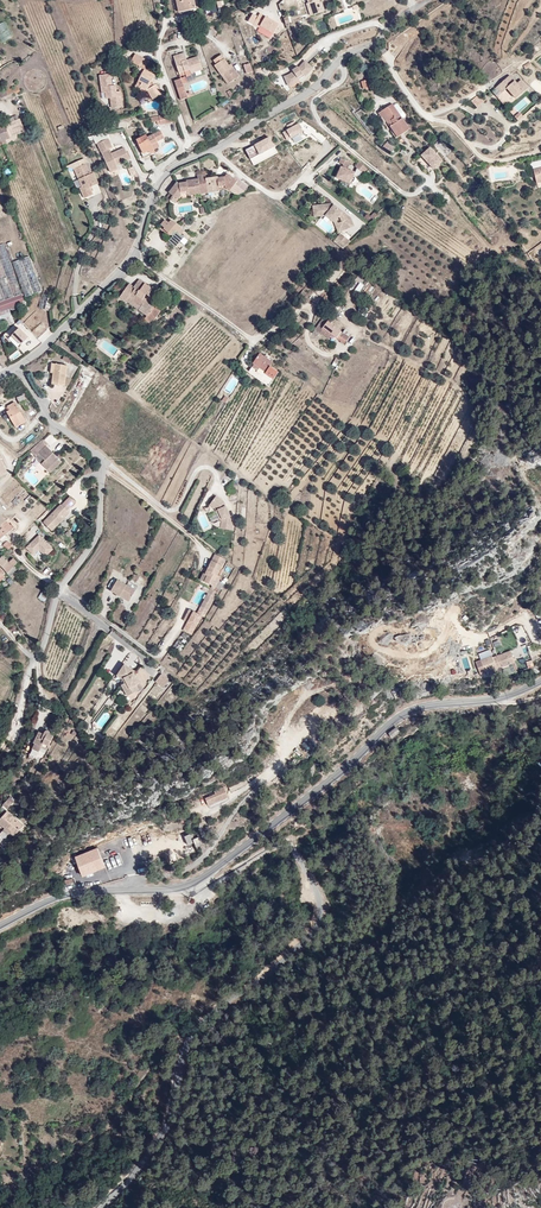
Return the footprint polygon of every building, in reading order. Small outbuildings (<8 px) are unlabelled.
[(309,18),(326,12),(321,0),(315,2),(314,0),(299,0),(299,1),(302,0),(304,5),(306,4),(309,12),(306,13),(309,18)] [(274,35),(279,23),(259,13),(253,25),(274,35)] [(127,52),(130,45),(122,40),(119,48),(127,52)] [(137,48),(130,45),(127,52),(133,55),(137,48)] [(190,70),(201,66),(198,56),(186,60),(184,52),(174,55),(179,72),(189,69),(190,70)] [(144,61),(133,55),(126,68),(130,70),(127,75),(134,79),(135,79),(138,81),(141,88),(151,83),(146,73),(143,75),(139,68),(142,66),(144,61)] [(222,55),(213,60),(215,65),(214,66),(228,85),(240,77),(231,64),(229,65),(222,55)] [(99,61),(89,63),(90,74),(94,74),(95,80),(95,85),(99,85),(101,95),(111,94),(110,83),(106,84),(105,79),(104,72),(101,72),(99,61)] [(530,61),(524,65),(527,69),(533,65),(530,61)] [(250,63),(243,65),(246,74),(253,72),(250,63)] [(308,78),(314,71),(306,63),(301,69),(299,67),(293,73),(294,74),(291,75),(285,78),(290,88),(299,83),(308,78)] [(358,73),(358,76),(365,74),(362,65),(353,68),(355,74),(358,73)] [(203,70),(201,66),(190,70),(191,74),(203,70)] [(134,79),(127,75),(124,73),(122,75),(132,81),(134,79)] [(510,76),(496,88),(502,94),(507,89),(516,99),(528,88),(521,81),(517,85),(510,76)] [(177,88),(184,86),(181,78),(175,81),(177,88)] [(370,89),(368,80),(360,81),(363,90),(370,89)] [(177,88),(179,95),(186,93),(184,86),(177,88)] [(5,87),(4,87),(0,89),(0,96),(7,92),(9,95),(12,91),(9,87),(5,87)] [(186,93),(179,95),(181,99),(191,96),(190,91),(186,93)] [(478,95),(471,102),(477,108),(484,102),(478,95)] [(393,113),(383,98),(375,105),(370,108),(373,112),(375,110),(383,121),(385,119),(393,129),(401,124),(393,113)] [(163,110),(162,102),(151,104),(153,112),(163,110)] [(151,104),(144,106),(145,110),(150,109),(151,113),(153,112),(151,104)] [(11,134),(23,132),(20,115),(10,117),(12,127),(9,127),(11,134)] [(393,129),(385,119),(383,120),(383,121),(381,122),(388,132),(390,131),(393,129)] [(144,135),(150,132),(158,128),(155,121),(141,128),(140,125),(130,129),(137,143),(135,145),(137,149),(144,145),(144,143),(147,141),(147,139),(144,135)] [(282,131),(285,139),(302,134),(298,121),(286,125),(288,130),(282,131)] [(104,130),(92,135),(105,164),(114,160),(111,155),(125,149),(120,139),(107,145),(104,141),(108,139),(104,130)] [(270,138),(245,149),(252,165),(277,154),(270,138)] [(392,153),(396,148),(388,141),(383,146),(392,153)] [(425,143),(416,151),(428,165),(437,158),(425,143)] [(428,165),(416,151),(411,154),(423,169),(428,165)] [(330,158),(334,160),(339,162),(341,157),(332,153),(330,158)] [(359,164),(350,157),(347,162),(355,169),(359,164)] [(83,159),(78,162),(87,183),(96,179),(90,165),(86,167),(83,159)] [(87,183),(78,162),(72,164),(80,182),(79,183),(83,194),(90,191),(87,183)] [(338,164),(333,163),(332,162),(327,173),(341,179),(346,168),(338,164)] [(533,169),(536,182),(540,181),(540,167),(533,169)] [(219,176),(206,176),(206,185),(210,185),(210,189),(217,189),(221,189),(225,194),(237,184),(228,175),(225,178),(219,178),(219,176)] [(198,185),(197,176),(186,176),(186,179),(176,179),(174,178),(165,185),(165,186),(173,194),(178,191),(185,191),(186,189),(193,189),(193,185),(198,185)] [(186,194),(203,194),(202,185),(198,185),(193,185),(193,189),(186,189),(185,191),(186,194)] [(203,194),(216,194),(217,189),(210,189),(210,185),(206,185),(202,185),(203,194)] [(173,194),(165,186),(161,189),(168,197),(173,194)] [(338,209),(339,209),(325,198),(308,200),(308,205),(318,204),(328,212),(329,211),(331,209),(333,211),(334,216),(330,217),(332,224),(342,220),(338,209)] [(329,223),(331,230),(332,229),(334,230),(333,225),(346,221),(343,212),(339,209),(338,209),(342,220),(332,224),(330,217),(328,212),(318,204),(308,205),(308,200),(306,200),(307,210),(319,208),(321,211),(325,213),(327,216),(329,223)] [(174,217),(163,207),(160,211),(156,207),(150,214),(160,223),(162,221),(165,223),(160,229),(167,235),(175,226),(171,222),(174,217)] [(375,212),(370,216),(373,220),(378,216),(375,212)] [(183,225),(174,217),(171,222),(175,226),(167,235),(172,239),(183,225)] [(326,237),(334,243),(342,236),(334,230),(332,229),(331,230),(326,237)] [(18,297),(0,245),(0,304),(18,297)] [(17,292),(35,286),(24,253),(6,258),(17,292)] [(127,284),(124,282),(118,290),(125,295),(130,289),(134,292),(132,295),(141,301),(138,304),(143,308),(150,299),(143,294),(145,291),(142,289),(143,287),(149,292),(153,291),(158,286),(151,281),(150,282),(137,274),(132,280),(132,281),(134,283),(133,285),(131,283),(127,284)] [(130,289),(125,295),(138,304),(141,301),(132,295),(134,292),(130,289)] [(158,304),(150,299),(143,308),(141,311),(148,317),(158,304)] [(324,309),(314,324),(318,327),(322,320),(343,332),(346,329),(349,331),(352,328),(324,309)] [(0,314),(0,320),(8,319),(8,323),(12,323),(11,313),(0,314)] [(20,329),(25,326),(20,319),(15,323),(20,329)] [(18,348),(29,337),(15,324),(4,335),(18,348)] [(267,358),(272,349),(257,341),(252,349),(254,350),(263,356),(267,358)] [(261,359),(263,356),(254,350),(252,353),(261,359)] [(61,359),(50,357),(48,367),(47,377),(58,379),(61,359)] [(269,365),(265,362),(261,369),(265,372),(269,365)] [(18,403),(24,399),(21,393),(14,397),(18,403)] [(14,403),(7,407),(9,411),(7,412),(15,428),(25,422),(14,403)] [(40,442),(35,437),(25,446),(29,449),(26,452),(28,454),(30,452),(39,443),(40,442)] [(52,456),(39,443),(30,452),(36,458),(33,462),(41,469),(52,456)] [(56,460),(52,456),(41,469),(44,472),(56,460)] [(355,481),(349,492),(354,494),(360,483),(355,481)] [(218,499),(221,497),(221,496),(213,490),(207,499),(214,503),(219,513),(221,514),(221,517),(218,516),(217,524),(227,525),(228,516),(227,516),(226,513),(226,511),(227,510),(223,500),(219,502),(218,499)] [(55,518),(63,509),(72,500),(66,495),(57,504),(56,503),(39,521),(47,530),(57,520),(55,518)] [(65,511),(63,509),(55,518),(57,520),(65,511)] [(47,549),(33,534),(20,547),(27,554),(32,550),(33,549),(36,552),(40,556),(47,549)] [(4,548),(3,549),(8,555),(10,553),(12,551),(11,550),(8,545),(4,548)] [(0,554),(0,567),(3,571),(11,564),(13,562),(8,557),(5,560),(0,554)] [(213,573),(215,569),(219,560),(209,555),(204,565),(207,566),(202,576),(209,580),(212,581),(215,575),(213,573)] [(14,568),(11,564),(3,571),(6,574),(14,568)] [(203,568),(201,567),(198,574),(202,576),(205,569),(207,566),(204,565),(203,568)] [(177,594),(189,600),(198,584),(187,578),(177,594)] [(114,592),(123,597),(127,590),(109,579),(102,589),(112,595),(114,592)] [(206,604),(215,586),(212,585),(208,583),(199,601),(206,604)] [(41,592),(37,598),(44,602),(48,596),(41,592)] [(121,601),(123,597),(114,592),(112,595),(121,601)] [(199,601),(196,607),(203,611),(206,604),(199,601)] [(187,617),(192,606),(188,604),(183,615),(187,617)] [(191,629),(200,610),(196,607),(192,606),(187,617),(183,625),(191,629)] [(390,633),(382,640),(386,646),(395,639),(390,633)] [(362,645),(365,652),(375,648),(372,641),(362,645)] [(374,649),(373,665),(383,666),(385,650),(374,649)] [(510,651),(497,657),(501,668),(505,677),(518,672),(510,651)] [(466,657),(461,658),(464,669),(469,668),(466,657)] [(501,668),(497,657),(492,658),(492,657),(481,661),(485,672),(496,668),(497,670),(501,668)] [(532,660),(526,662),(528,669),(534,667),(532,660)] [(114,689),(115,695),(122,692),(120,687),(123,686),(120,675),(121,673),(112,665),(103,675),(108,680),(109,685),(111,690),(114,689)] [(144,667),(136,671),(141,682),(149,678),(144,667)] [(162,688),(170,681),(162,673),(154,681),(162,688)] [(110,696),(115,695),(114,689),(111,690),(109,685),(106,685),(110,696)] [(156,702),(163,695),(156,688),(149,695),(156,702)] [(388,734),(392,740),(400,733),(396,727),(388,734)] [(31,755),(37,759),(41,748),(48,751),(51,741),(46,739),(47,737),(42,735),(40,740),(35,738),(30,749),(33,750),(31,755)] [(226,782),(216,786),(217,789),(207,793),(210,800),(211,799),(229,791),(226,782)] [(2,806),(7,809),(15,800),(10,797),(2,806)] [(23,811),(18,807),(14,813),(19,817),(23,811)] [(19,838),(29,844),(38,833),(19,820),(10,832),(19,838)] [(187,845),(193,843),(190,834),(184,836),(187,845)] [(196,848),(203,844),(200,836),(192,840),(196,848)] [(26,848),(29,844),(19,838),(15,841),(26,848)] [(100,843),(79,850),(86,867),(107,859),(100,843)] [(67,874),(64,865),(58,867),(62,876),(67,874)] [(73,889),(73,880),(65,879),(65,888),(73,889)]
